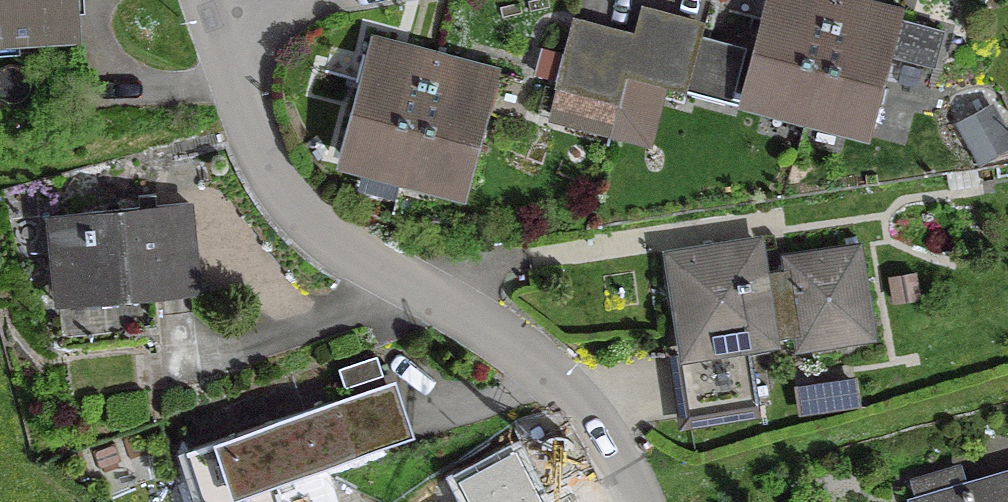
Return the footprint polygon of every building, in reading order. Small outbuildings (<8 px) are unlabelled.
[(68,32),(66,0),(0,0),(0,36),(68,32)] [(804,112),(834,0),(764,0),(739,95),(804,112)] [(856,0),(834,0),(804,112),(868,129),(899,12),(856,0)] [(630,43),(621,77),(651,85),(667,23),(635,15),(628,43),(630,43)] [(696,41),(699,31),(667,23),(651,85),(727,105),(740,52),(696,41)] [(550,89),(582,97),(598,35),(567,27),(550,89)] [(628,43),(598,35),(582,97),(614,105),(621,77),(630,43),(628,43)] [(335,155),(399,172),(431,54),(366,37),(335,155)] [(495,71),(431,54),(399,172),(464,189),(495,71)] [(1007,147),(993,122),(963,139),(977,163),(1007,147)] [(193,295),(184,205),(46,219),(53,296),(151,286),(153,299),(193,295)] [(681,335),(684,355),(743,346),(767,343),(766,339),(795,335),(797,347),(864,336),(851,252),(784,262),(786,274),(757,279),(751,245),(666,258),(678,336),(681,335)] [(684,355),(674,357),(684,419),(753,409),(743,346),(684,355)] [(334,371),(340,390),(378,377),(372,358),(334,371)] [(793,394),(796,412),(853,404),(850,385),(793,394)] [(352,459),(333,402),(182,452),(199,501),(276,501),(271,486),(352,459)] [(515,455),(459,484),(469,501),(539,501),(515,455)] [(959,493),(953,471),(909,484),(914,501),(1007,501),(1007,479),(959,493)]
